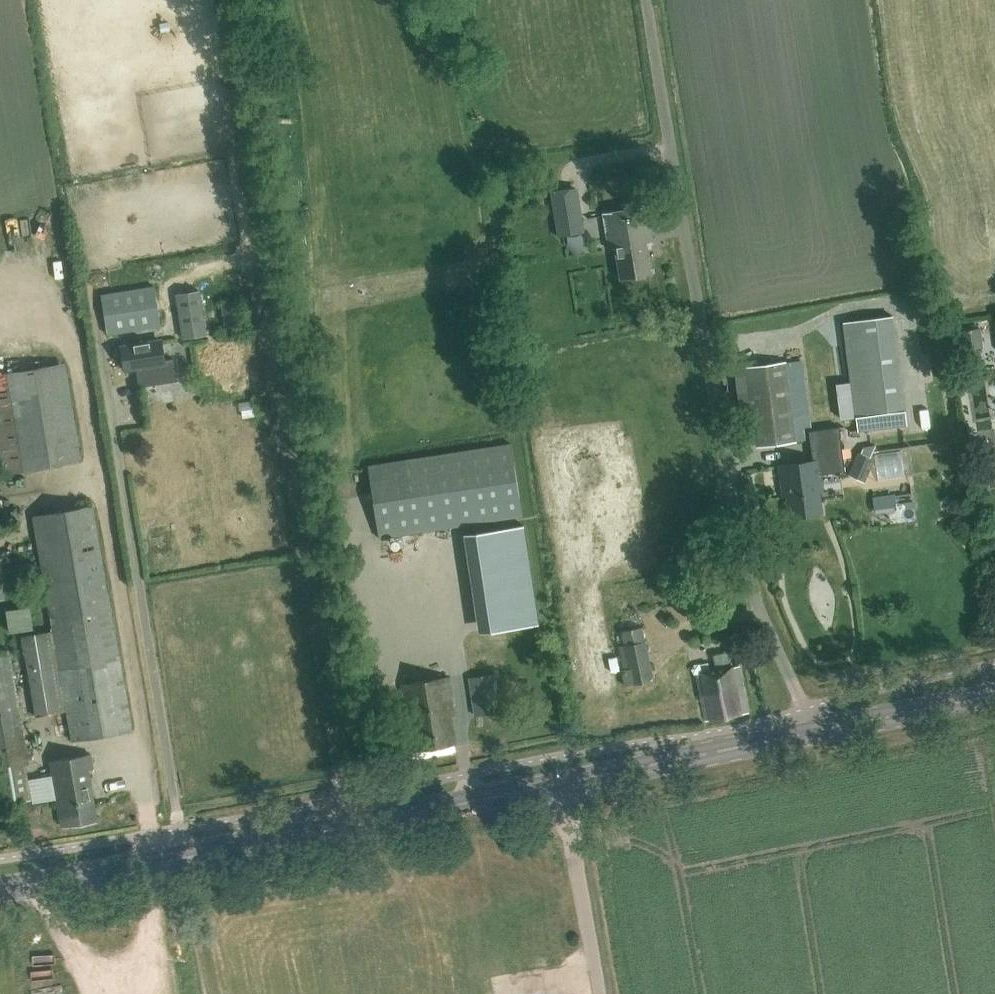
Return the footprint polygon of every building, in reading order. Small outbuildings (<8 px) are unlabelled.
[(580,220),(575,188),(551,192),(556,224),(580,220)] [(652,274),(647,242),(654,241),(648,206),(603,213),(609,248),(615,247),(621,279),(652,274)] [(108,335),(164,325),(158,286),(101,295),(108,335)] [(201,290),(177,294),(184,339),(208,335),(201,290)] [(225,332),(243,329),(238,301),(222,304),(225,332)] [(855,417),(906,410),(894,316),(843,323),(855,417)] [(962,351),(983,348),(981,328),(959,330),(962,351)] [(177,381),(174,359),(165,360),(162,341),(121,348),(125,369),(136,367),(140,387),(177,381)] [(802,360),(786,362),(796,441),(805,440),(804,427),(810,426),(802,360)] [(757,446),(796,441),(786,362),(746,367),(757,446)] [(0,372),(0,385),(12,467),(29,465),(31,452),(27,422),(42,420),(47,421),(49,435),(61,437),(83,434),(80,408),(52,412),(50,402),(41,403),(43,414),(38,414),(27,413),(26,409),(29,381),(43,379),(10,375),(29,372),(32,372),(45,370),(59,372),(60,363),(0,372)] [(855,417),(851,381),(837,383),(841,419),(855,417)] [(908,425),(906,410),(855,417),(857,432),(908,425)] [(822,486),(821,474),(845,471),(839,427),(809,431),(813,461),(779,466),(782,484),(786,483),(790,517),(822,512),(818,486),(822,486)] [(379,537),(523,515),(512,443),(368,466),(379,537)] [(911,447),(881,448),(883,479),(912,478),(911,447)] [(863,475),(870,459),(859,454),(851,470),(863,475)] [(875,513),(897,510),(895,494),(873,497),(875,513)] [(905,503),(907,516),(918,514),(916,501),(905,503)] [(132,731),(92,505),(33,516),(54,633),(23,638),(36,716),(67,711),(72,741),(132,731)] [(523,525),(464,534),(479,632),(538,623),(523,525)] [(621,670),(625,686),(655,680),(646,641),(623,645),(629,669),(621,670)] [(26,765),(29,764),(8,650),(0,652),(0,780),(4,804),(32,800),(26,765)] [(706,720),(748,712),(739,666),(696,674),(706,720)] [(495,674),(469,678),(475,717),(501,712),(495,674)] [(450,716),(453,715),(450,694),(451,694),(448,677),(445,677),(410,683),(403,684),(408,717),(414,716),(419,749),(454,743),(450,716)] [(61,826),(97,820),(89,769),(93,768),(91,754),(50,761),(61,826)]
